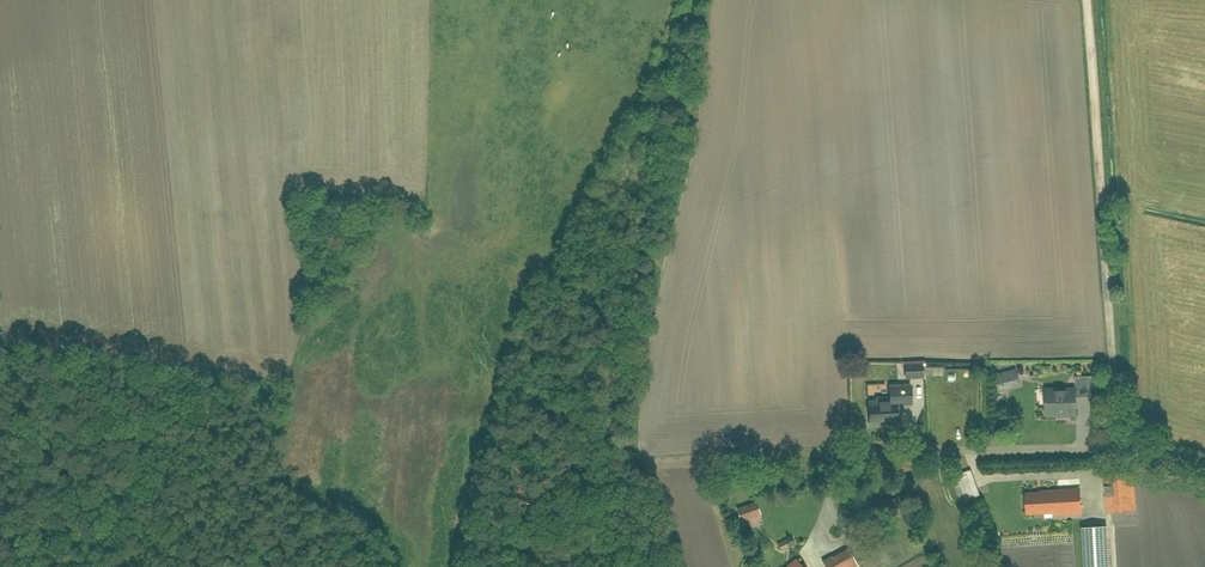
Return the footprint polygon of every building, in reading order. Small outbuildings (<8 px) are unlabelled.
[(995,377),(998,393),(1021,388),(1017,373),(995,377)] [(885,381),(886,399),(911,398),(911,380),(885,381)] [(1045,389),(1045,417),(1080,416),(1080,388),(1045,389)] [(868,407),(869,427),(896,427),(896,407),(868,407)] [(969,469),(949,477),(960,505),(980,497),(969,469)] [(1106,476),(1106,514),(1132,514),(1132,477),(1106,476)] [(1025,492),(1025,513),(1080,514),(1080,493),(1025,492)] [(736,508),(740,521),(760,514),(756,501),(736,508)] [(1084,566),(1111,566),(1110,527),(1082,528),(1084,566)] [(778,544),(782,551),(794,546),(791,538),(778,544)] [(824,566),(855,566),(858,566),(849,549),(822,564),(824,566)]
